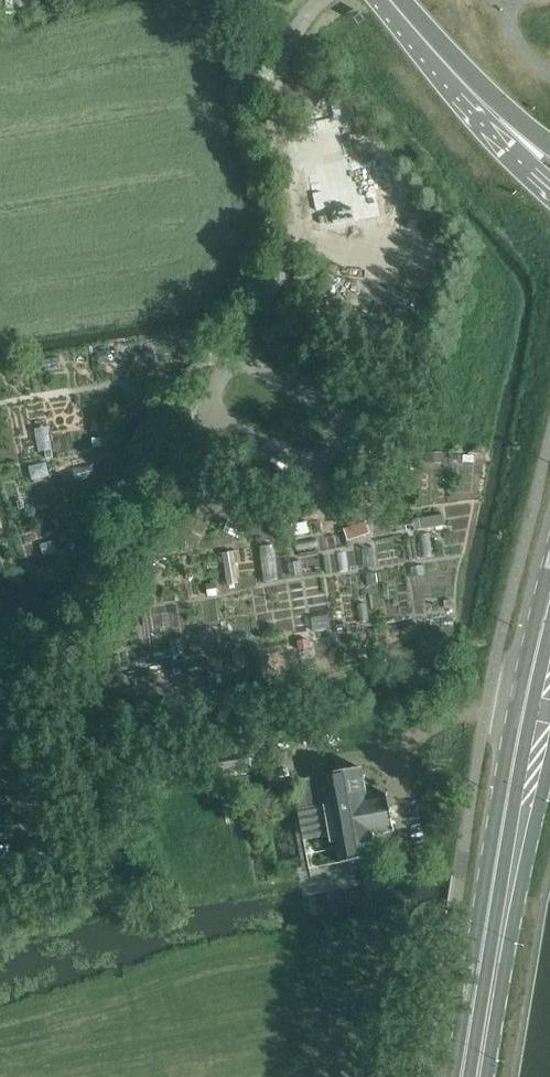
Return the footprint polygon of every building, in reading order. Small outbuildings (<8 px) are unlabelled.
[(214,776),(253,771),(249,748),(210,754),(214,776)] [(367,798),(361,769),(293,783),(300,814),(328,809),(339,865),(379,858),(375,837),(394,834),(388,795),(367,798)]
